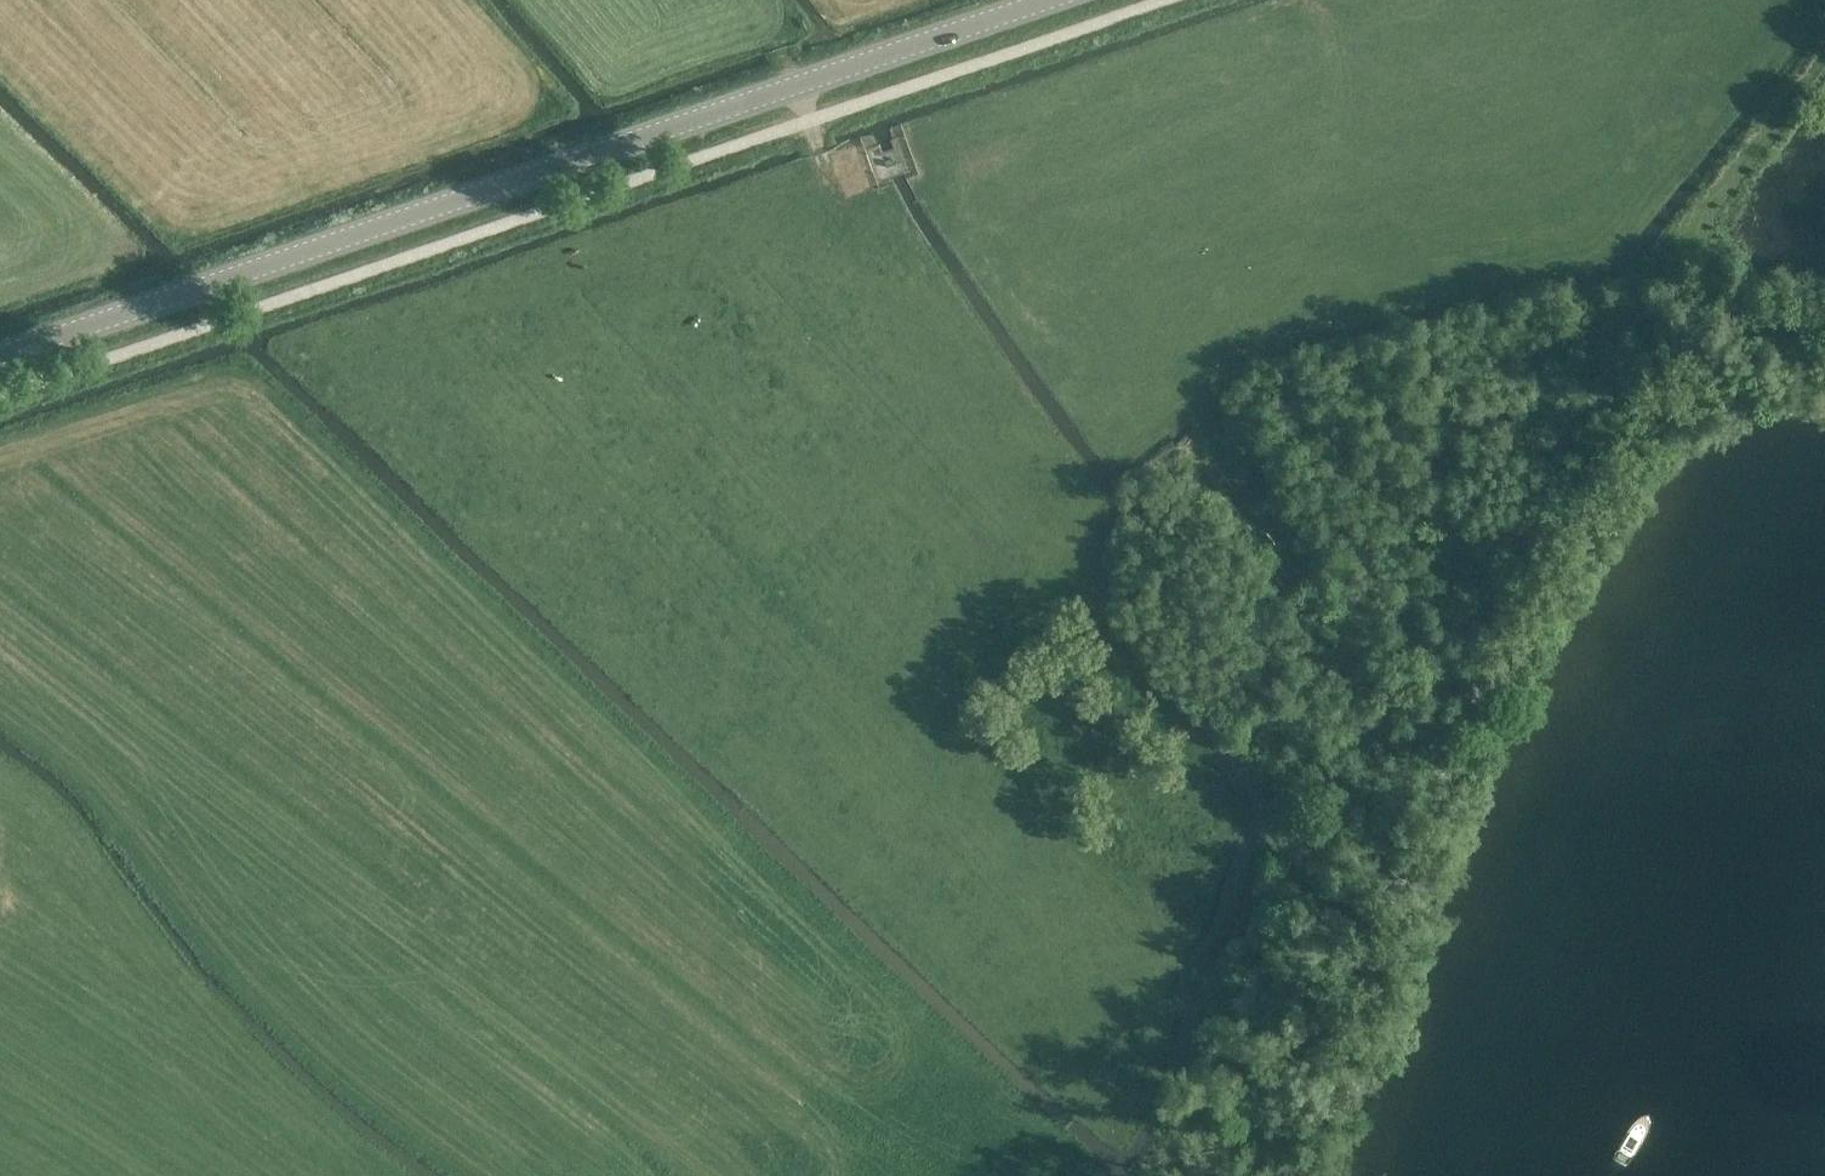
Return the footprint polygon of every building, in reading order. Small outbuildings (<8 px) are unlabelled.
[(1266,583),(1276,576),(1265,561),(1256,568),(1266,583)]
